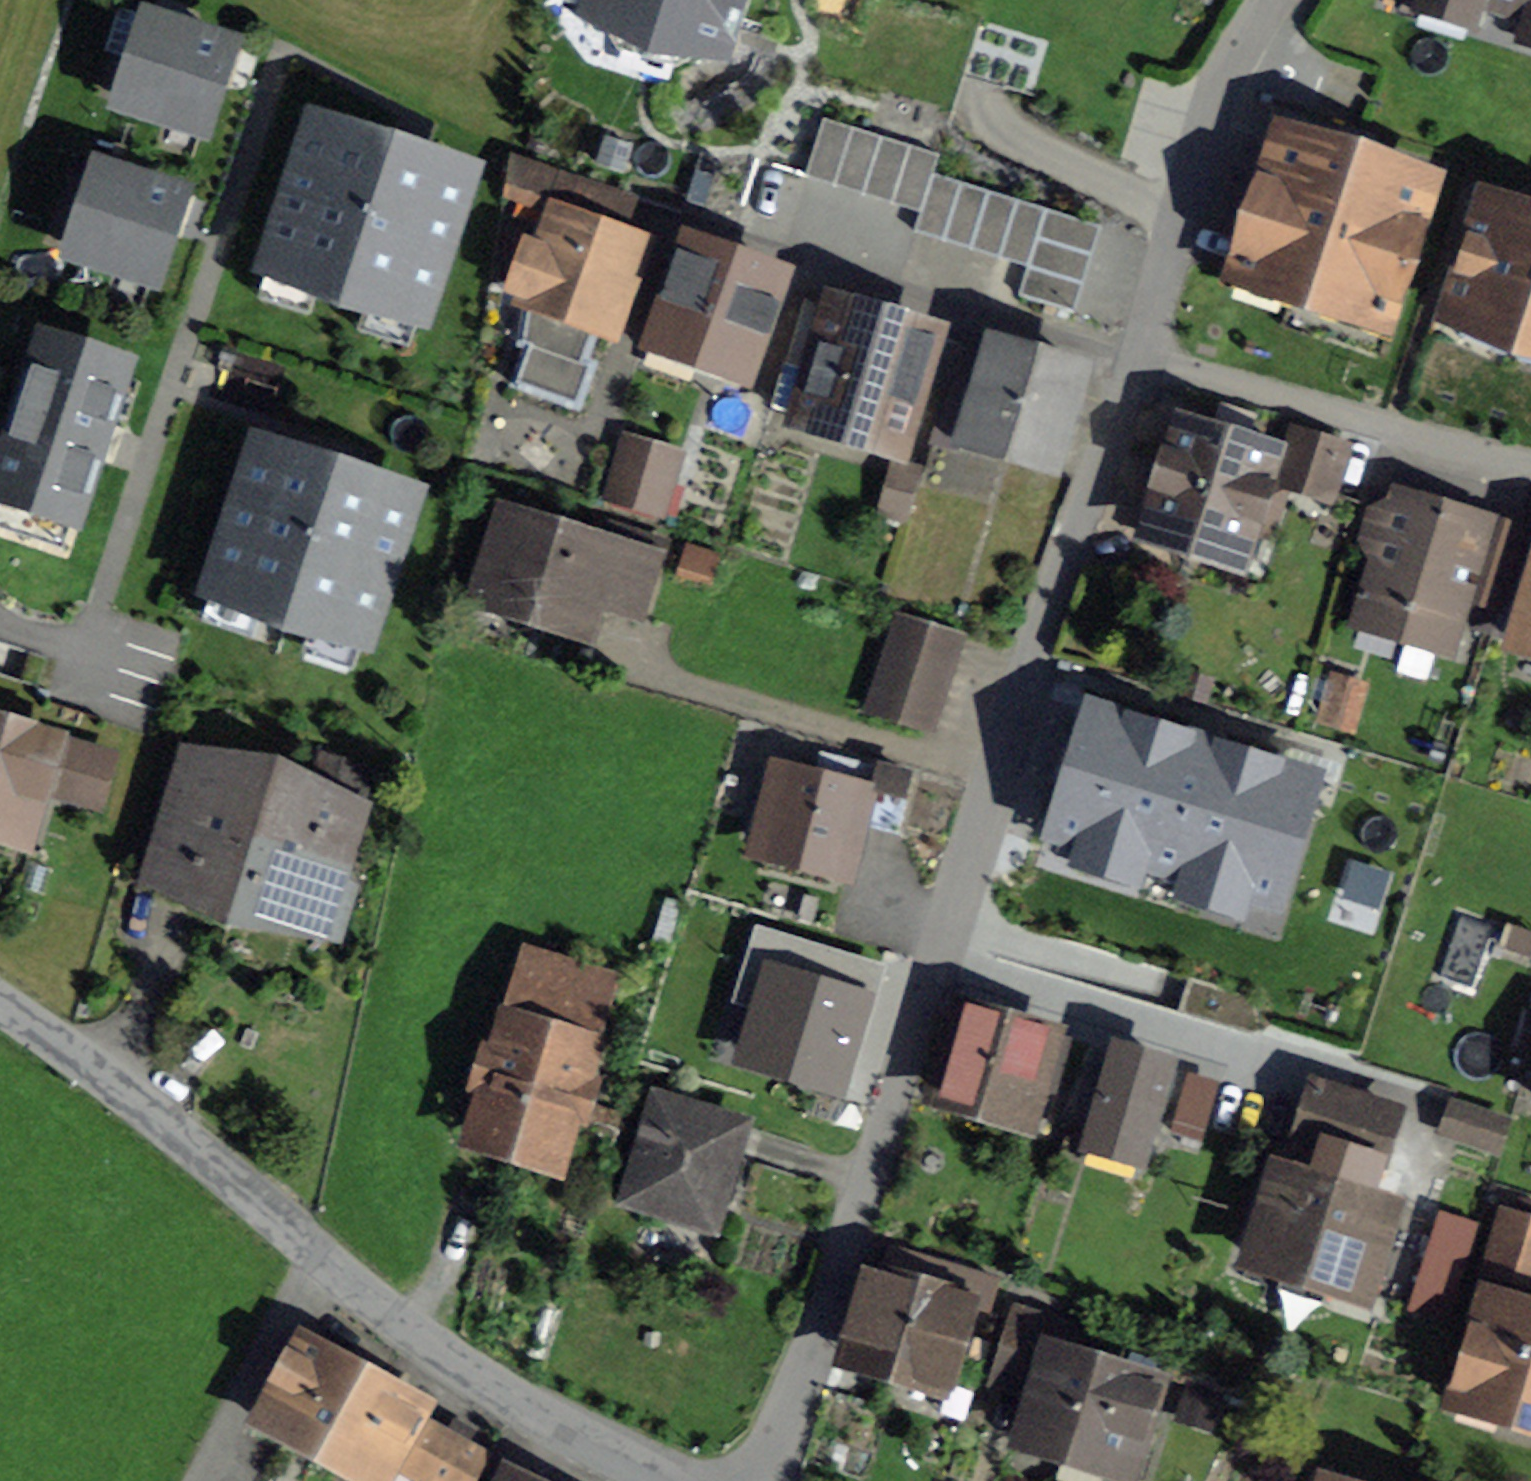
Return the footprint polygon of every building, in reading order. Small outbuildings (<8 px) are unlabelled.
[(737,0),(564,0),(621,21),(626,36),(676,52),(689,43),(720,52),(737,0)] [(1530,19),(1530,0),(1470,0),(1530,19)] [(121,104),(201,130),(229,45),(149,18),(121,104)] [(806,177),(834,186),(852,129),(823,120),(806,177)] [(1289,128),(1243,270),(1237,271),(1296,290),(1295,295),(1308,304),(1324,304),(1326,300),(1384,319),(1430,183),(1368,162),(1366,151),(1352,146),(1346,150),(1347,145),(1285,124),(1289,128)] [(421,314),(466,175),(314,125),(269,264),(306,276),(314,292),(366,309),(383,301),(421,314)] [(834,186),(863,195),(881,137),(852,129),(834,186)] [(863,195),(892,204),(909,146),(881,137),(863,195)] [(938,155),(909,146),(892,204),(920,212),(932,174),(938,155)] [(608,322),(636,245),(609,235),(624,195),(510,155),(505,186),(563,208),(546,255),(530,249),(516,288),(547,300),(542,312),(527,307),(521,344),(528,347),(514,385),(577,408),(593,365),(584,362),(595,331),(572,323),(577,310),(608,322)] [(152,279),(180,194),(99,167),(71,253),(152,279)] [(1019,295),(1074,312),(1101,227),(932,174),(920,212),(914,232),(1028,267),(1019,295)] [(1450,315),(1493,329),(1517,344),(1530,345),(1530,214),(1487,200),(1450,315)] [(782,276),(711,251),(695,258),(684,254),(654,338),(666,342),(736,367),(750,329),(761,333),(782,276)] [(804,302),(773,408),(898,445),(918,377),(937,383),(948,344),(804,302)] [(74,519),(124,366),(43,340),(0,471),(0,494),(74,519)] [(958,347),(931,440),(959,449),(964,434),(1058,462),(1085,371),(988,343),(985,355),(958,347)] [(1173,434),(1145,524),(1246,556),(1275,466),(1241,455),(1248,433),(1215,422),(1208,445),(1173,434)] [(364,637),(410,498),(258,448),(213,588),(250,600),(258,616),(312,633),(327,625),(364,637)] [(1288,455),(1276,493),(1324,508),(1336,470),(1288,455)] [(621,466),(612,498),(658,511),(667,480),(621,466)] [(894,469),(883,509),(910,517),(921,477),(894,469)] [(1463,591),(1499,603),(1520,536),(1398,499),(1395,508),(1376,518),(1370,538),(1380,557),(1368,594),(1405,605),(1398,629),(1447,644),(1463,591)] [(507,512),(483,595),(584,626),(591,602),(637,615),(654,557),(507,512)] [(1520,536),(1499,603),(1504,604),(1495,635),(1520,642),(1518,647),(1530,651),(1530,537),(1521,534),(1520,536)] [(900,623),(872,707),(929,725),(956,642),(900,623)] [(1330,765),(1082,693),(1040,836),(1074,846),(1069,862),(1138,882),(1143,866),(1177,876),(1172,892),(1246,914),(1250,901),(1287,912),(1330,765)] [(29,835),(58,741),(0,723),(0,826),(29,835)] [(72,746),(62,780),(100,791),(111,757),(72,746)] [(897,829),(910,778),(802,749),(795,777),(752,766),(734,837),(853,867),(865,821),(897,829)] [(189,758),(154,872),(317,922),(338,852),(345,854),(351,849),(363,812),(311,796),(313,789),(230,764),(228,770),(189,758)] [(878,990),(763,957),(732,1064),(846,1097),(878,990)] [(485,1049),(473,1089),(483,1092),(473,1125),(482,1128),(479,1139),(551,1160),(595,1013),(523,991),(504,1055),(485,1049)] [(969,1009),(944,1096),(1033,1122),(1054,1052),(1041,1048),(1046,1032),(969,1009)] [(1141,1154),(1167,1066),(1116,1051),(1090,1138),(1141,1154)] [(1316,1088),(1299,1141),(1379,1165),(1395,1113),(1316,1088)] [(640,1093),(608,1196),(695,1223),(727,1119),(640,1093)] [(1451,1105),(1442,1133),(1499,1152),(1508,1124),(1451,1105)] [(1278,1175),(1252,1257),(1364,1293),(1390,1211),(1278,1175)] [(1485,1271),(1530,1285),(1530,1222),(1502,1213),(1485,1271)] [(1446,1220),(1419,1308),(1447,1317),(1475,1230),(1446,1220)] [(865,1272),(842,1354),(948,1385),(971,1308),(988,1313),(998,1282),(891,1250),(883,1277),(865,1272)] [(1487,1297),(1460,1386),(1508,1400),(1504,1414),(1530,1423),(1530,1311),(1487,1297)] [(1043,1380),(1024,1436),(1115,1464),(1128,1424),(1141,1428),(1153,1391),(1057,1362),(1067,1328),(1037,1318),(1019,1372),(1043,1380)] [(383,1479),(391,1464),(415,1419),(421,1410),(344,1367),(348,1358),(306,1335),(263,1413),(383,1479)] [(415,1419),(391,1464),(423,1480),(469,1480),(482,1456),(462,1445),(469,1433),(455,1426),(448,1438),(415,1419)]
